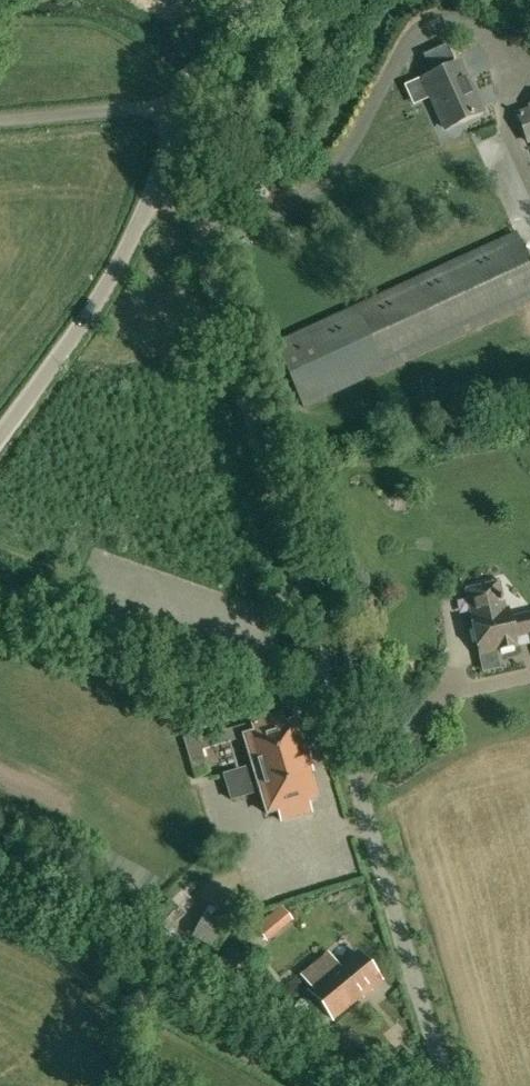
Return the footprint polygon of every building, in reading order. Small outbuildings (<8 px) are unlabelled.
[(426,101),(436,97),(441,108),(437,109),(446,130),(482,114),(460,64),(427,78),(427,76),(416,80),(426,101)] [(518,116),(528,142),(529,142),(529,111),(518,116)] [(275,345),(304,407),(529,303),(529,264),(516,234),(275,345)] [(472,618),(480,654),(516,646),(514,637),(529,633),(529,634),(529,615),(510,620),(508,610),(504,611),(498,585),(467,592),(473,618),(472,618)] [(230,743),(239,772),(244,790),(258,786),(267,815),(279,812),(282,823),(310,814),(307,803),(318,800),(295,722),(283,726),(280,715),(252,724),(255,734),(244,738),(240,727),(185,744),(192,768),(205,764),(201,751),(230,743)] [(185,906),(179,901),(165,916),(171,922),(185,906)] [(265,942),(290,921),(278,906),(252,927),(265,942)] [(193,913),(186,908),(173,923),(180,929),(193,913)] [(218,951),(229,930),(204,916),(192,938),(218,951)] [(373,992),(369,988),(379,980),(358,955),(340,969),(337,966),(322,979),(345,1008),(360,996),(363,1000),(373,992)]
